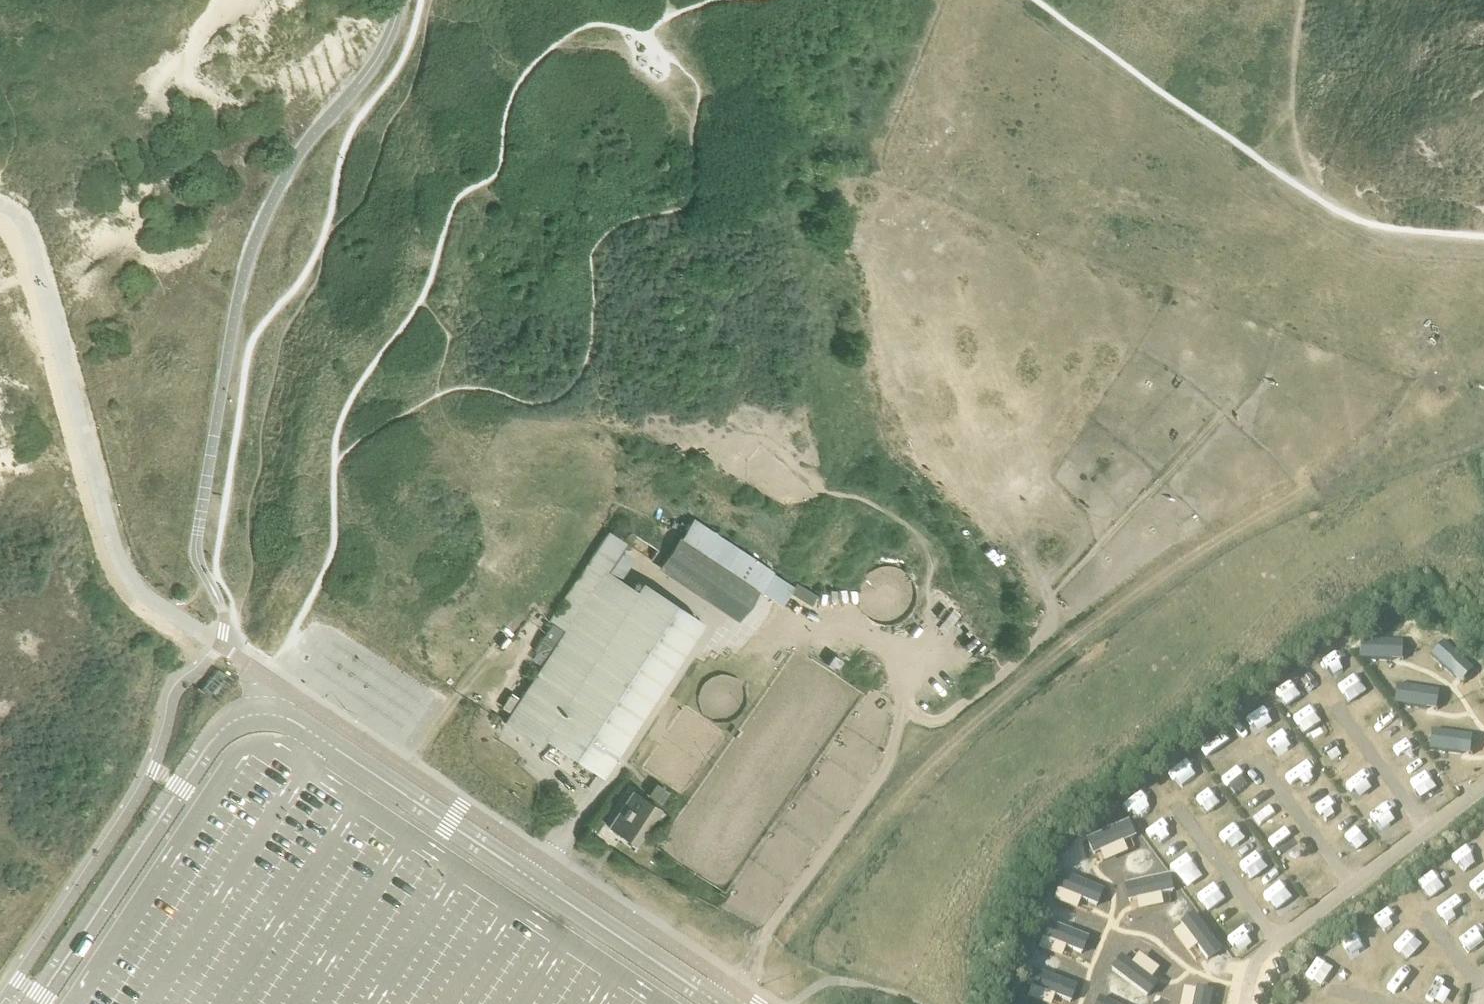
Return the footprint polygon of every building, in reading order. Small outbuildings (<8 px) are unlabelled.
[(624,541),(607,531),(552,616),(551,617),(556,620),(550,627),(555,631),(552,636),(557,640),(504,719),(535,742),(539,733),(597,774),(701,617),(642,577),(636,586),(618,574),(629,557),(618,549),(624,541)] [(726,612),(737,619),(760,583),(679,531),(668,549),(656,567),(726,612)] [(1401,658),(1402,637),(1360,636),(1359,657),(1401,658)] [(1476,668),(1443,639),(1430,654),(1463,683),(1476,668)] [(1435,708),(1438,688),(1397,682),(1394,701),(1435,708)] [(1471,754),(1473,734),(1430,729),(1428,748),(1471,754)] [(630,790),(607,825),(634,843),(657,807),(630,790)] [(1135,835),(1128,819),(1086,837),(1093,853),(1135,835)] [(1097,903),(1104,887),(1060,871),(1054,887),(1097,903)] [(1174,890),(1170,873),(1124,882),(1128,899),(1174,890)] [(1222,950),(1194,912),(1180,922),(1208,960),(1222,950)] [(1089,937),(1046,919),(1039,934),(1082,952),(1089,937)] [(1159,982),(1122,954),(1112,967),(1148,996),(1159,982)] [(1077,985),(1036,968),(1029,985),(1071,1002),(1077,985)] [(1212,988),(1195,985),(1191,1003),(1209,1003),(1212,988)] [(1101,995),(1096,1003),(1118,1003),(1101,995)]
